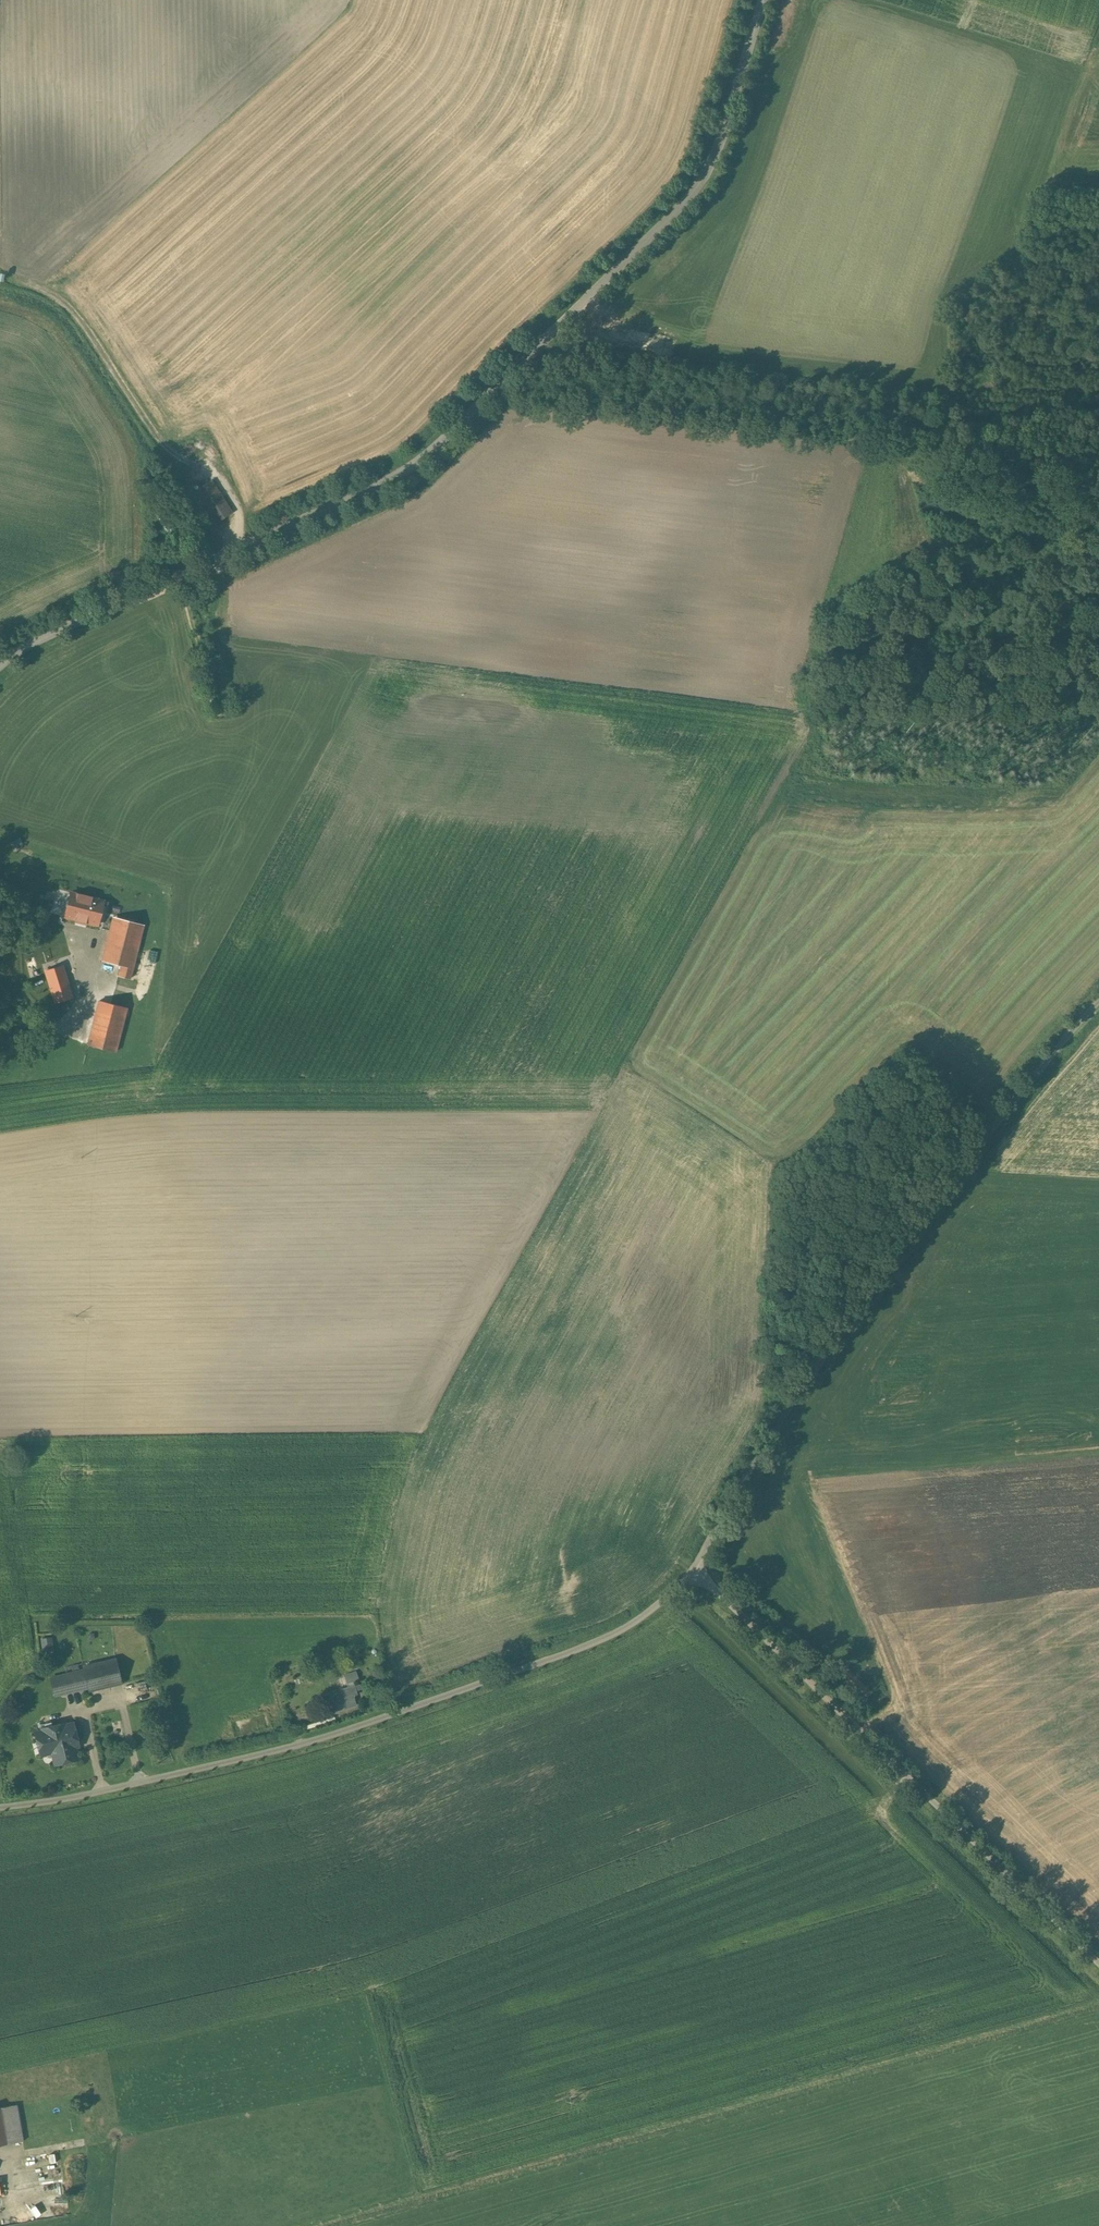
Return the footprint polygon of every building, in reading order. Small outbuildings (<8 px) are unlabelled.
[(593,340),(578,338),(576,346),(592,348),(593,340)] [(231,512),(211,481),(196,490),(217,522),(231,512)] [(12,847),(22,843),(20,837),(10,842),(12,847)] [(62,898),(56,915),(94,927),(102,900),(71,891),(68,900),(62,898)] [(148,903),(115,894),(98,958),(118,964),(116,974),(128,977),(139,939),(143,940),(144,935),(139,934),(148,903)] [(61,962),(43,968),(53,1001),(71,995),(61,962)] [(126,1007),(99,1000),(87,1043),(115,1050),(126,1007)] [(115,1678),(112,1657),(77,1663),(79,1672),(61,1675),(63,1687),(115,1678)] [(346,1686),(353,1685),(352,1683),(358,1682),(356,1670),(344,1672),(346,1686)] [(355,1704),(351,1687),(331,1692),(335,1709),(355,1704)] [(73,1723),(65,1725),(65,1723),(42,1729),(42,1730),(35,1732),(41,1756),(52,1753),(54,1764),(78,1758),(75,1747),(79,1746),(73,1723)] [(4,2098),(0,2099),(0,2141),(13,2138),(4,2098)]
